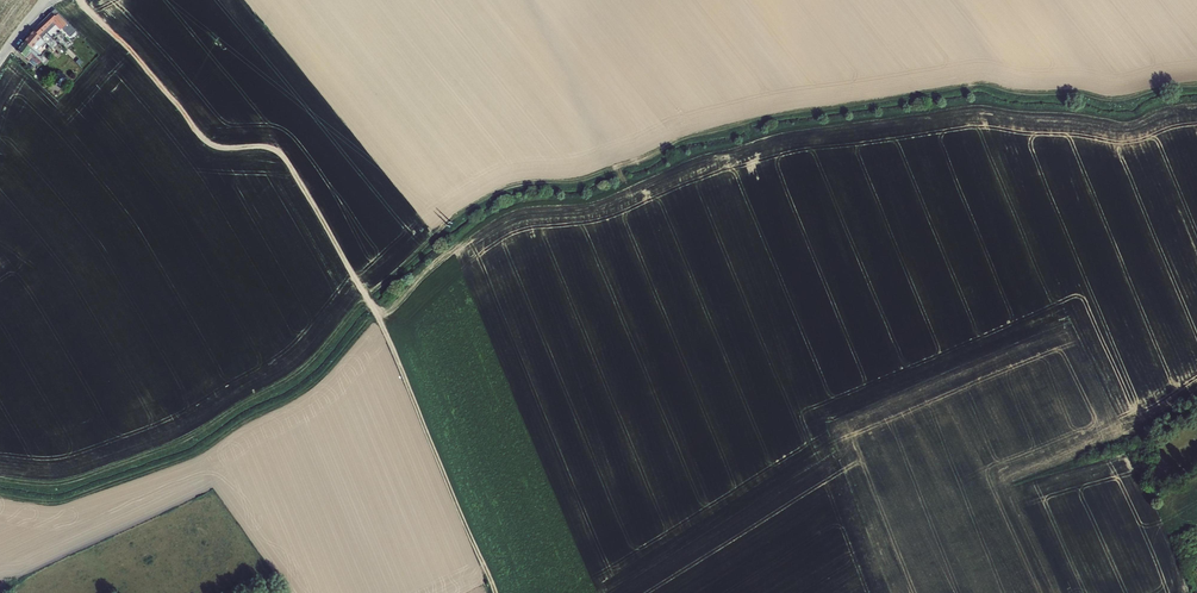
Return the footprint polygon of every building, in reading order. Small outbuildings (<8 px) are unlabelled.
[(52,12),(34,29),(33,30),(41,38),(46,33),(55,25),(60,30),(62,28),(70,37),(76,31),(55,9),(52,12)] [(42,54),(38,50),(45,42),(52,49),(57,44),(46,33),(41,38),(33,30),(24,41),(31,48),(31,49),(40,56),(42,54)] [(24,41),(17,51),(29,60),(28,61),(29,61),(32,58),(38,64),(39,64),(41,62),(43,60),(40,57),(40,56),(31,49),(31,48),(24,41)] [(42,55),(40,57),(43,60),(41,62),(45,65),(49,61),(48,60),(42,55)] [(32,58),(29,61),(35,67),(38,64),(32,58)] [(68,78),(59,70),(52,78),(61,87),(66,82),(65,81),(68,78)]
